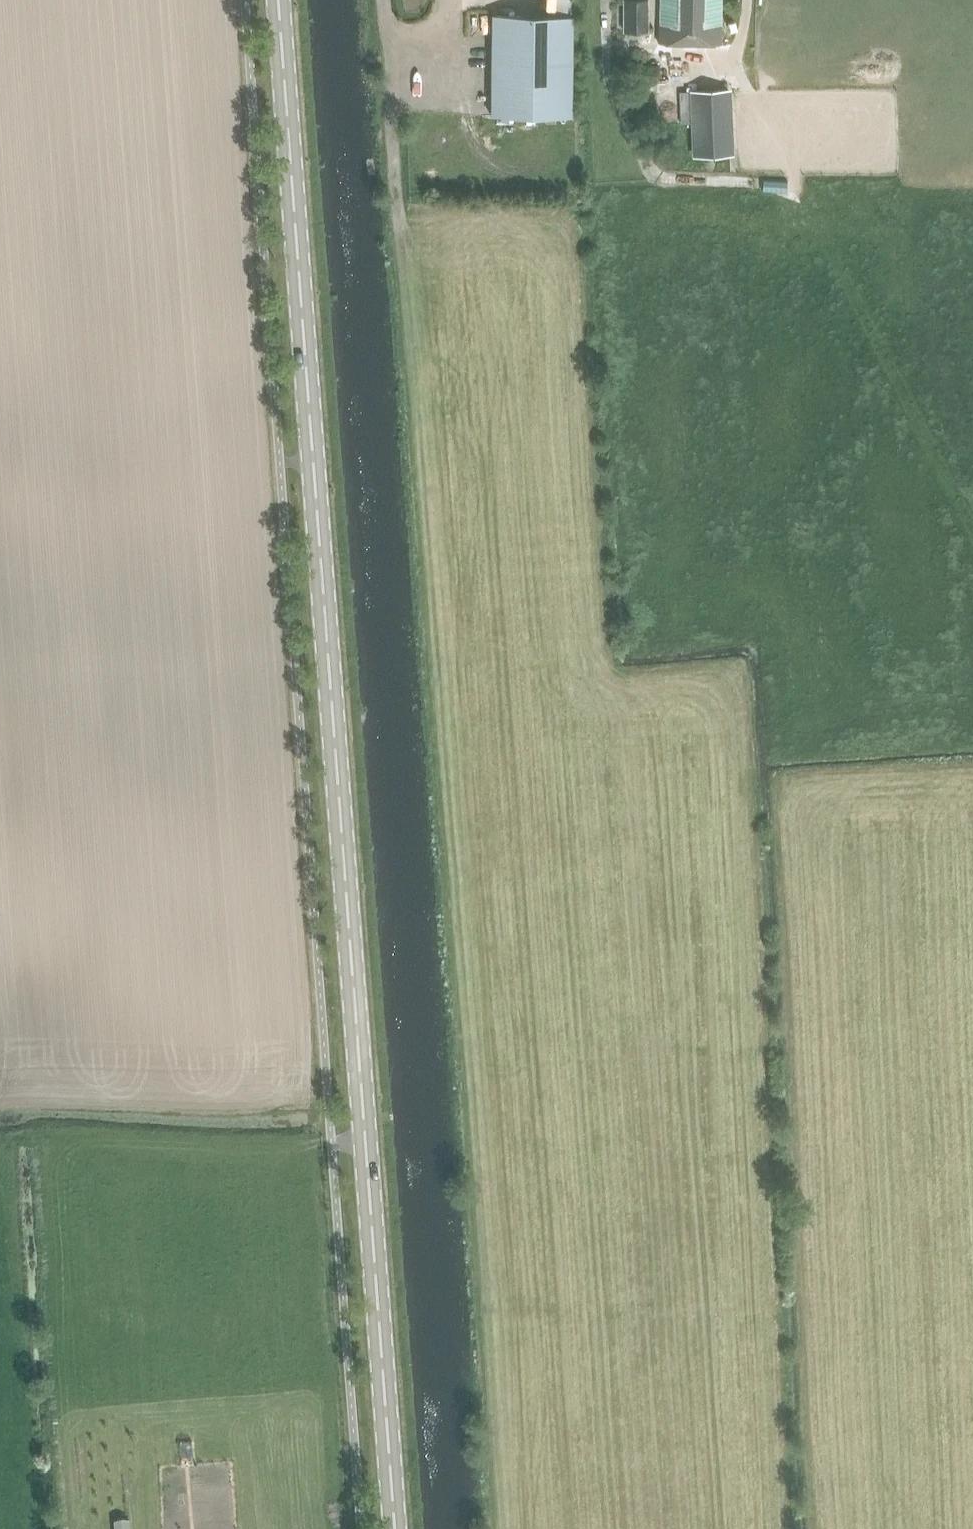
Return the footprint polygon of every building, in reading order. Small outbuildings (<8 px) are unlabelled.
[(546,18),(491,17),(489,117),(570,118),(571,18),(566,18),(567,0),(547,0),(546,18)] [(623,32),(647,32),(647,0),(623,0),(623,32)] [(659,44),(721,45),(721,0),(659,0),(659,44)] [(731,153),(728,91),(691,93),(695,155),(731,153)]
